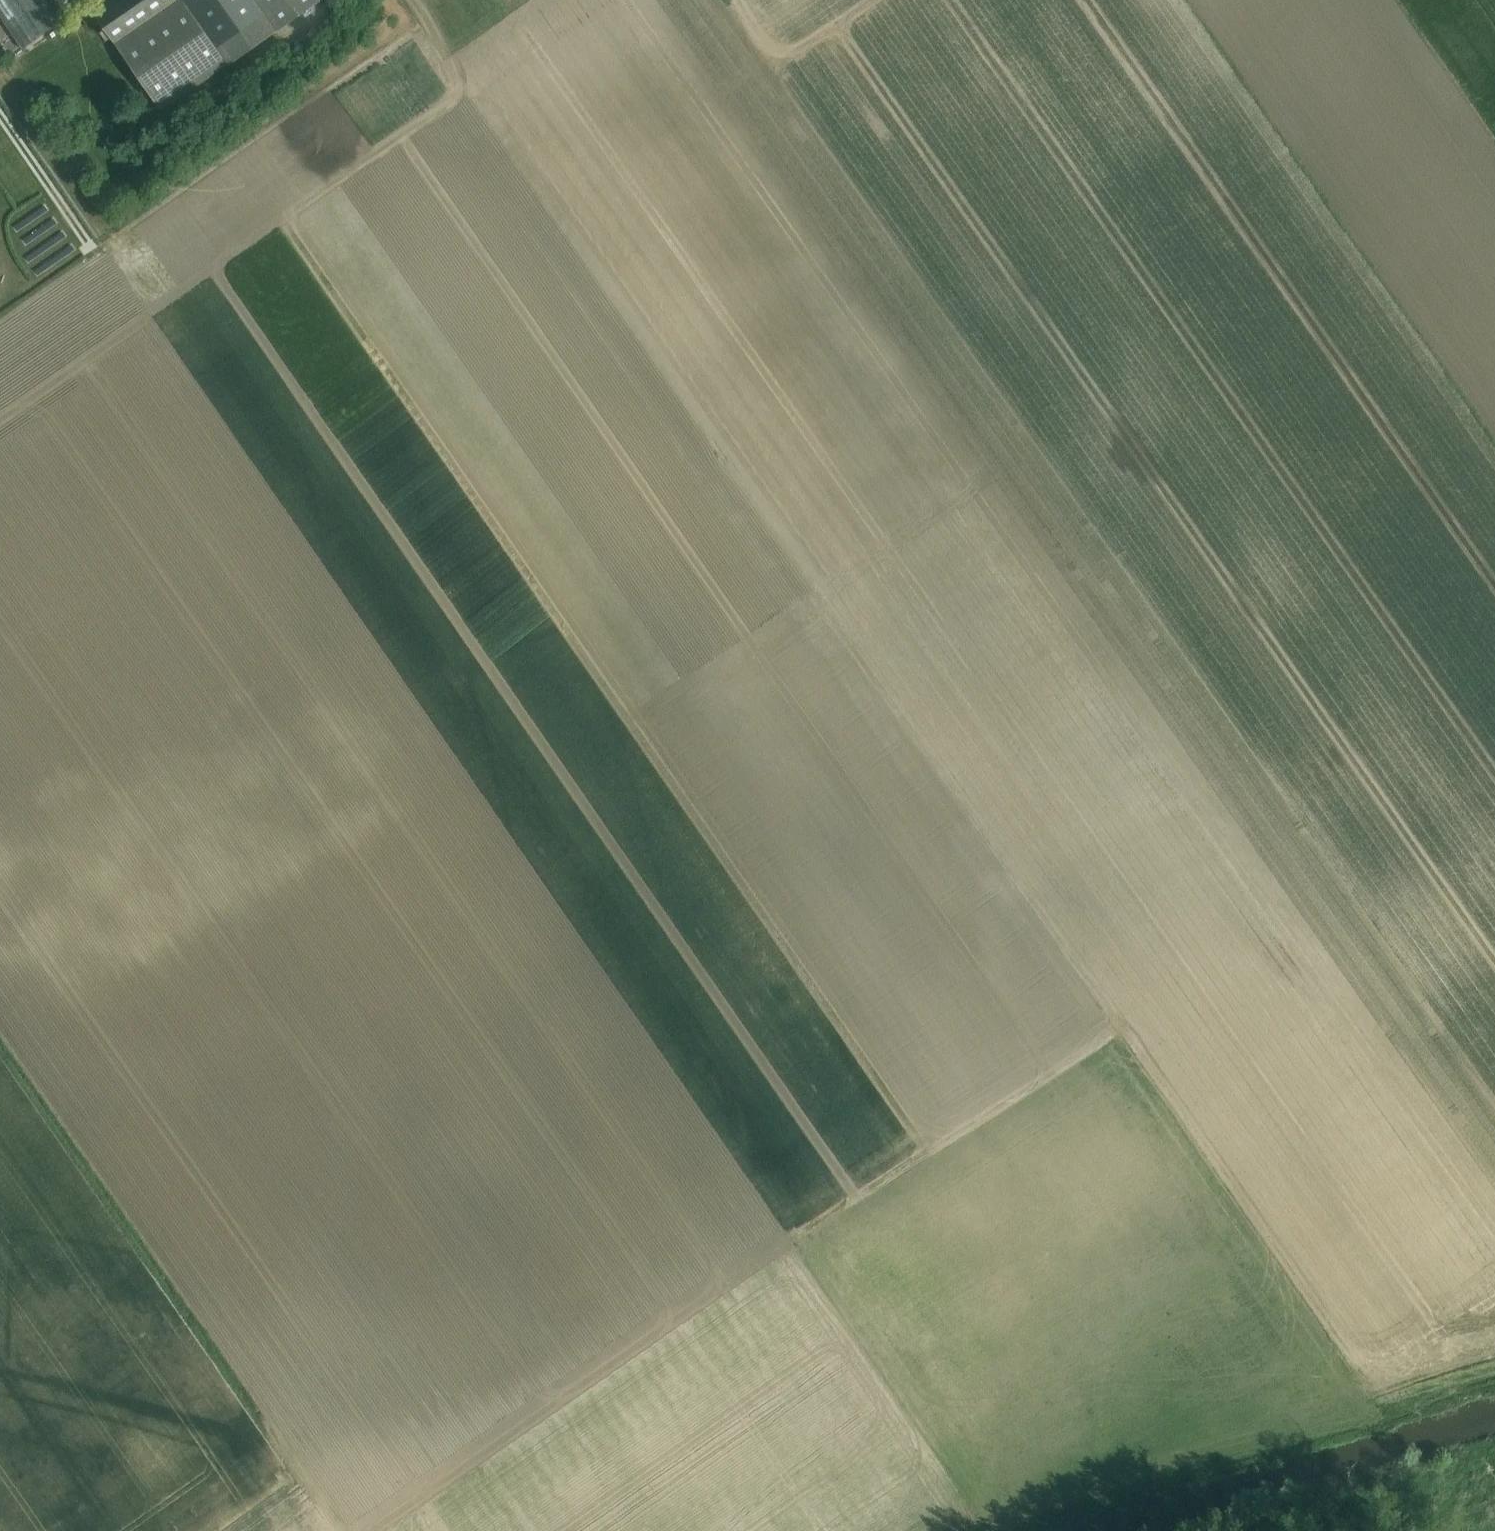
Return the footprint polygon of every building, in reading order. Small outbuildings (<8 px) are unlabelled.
[(23,49),(68,17),(57,0),(0,0),(0,14),(23,49)] [(93,10),(116,43),(178,0),(107,0),(93,10)] [(116,43),(163,110),(228,65),(185,0),(178,0),(116,43)] [(228,65),(321,0),(185,0),(228,65)]
